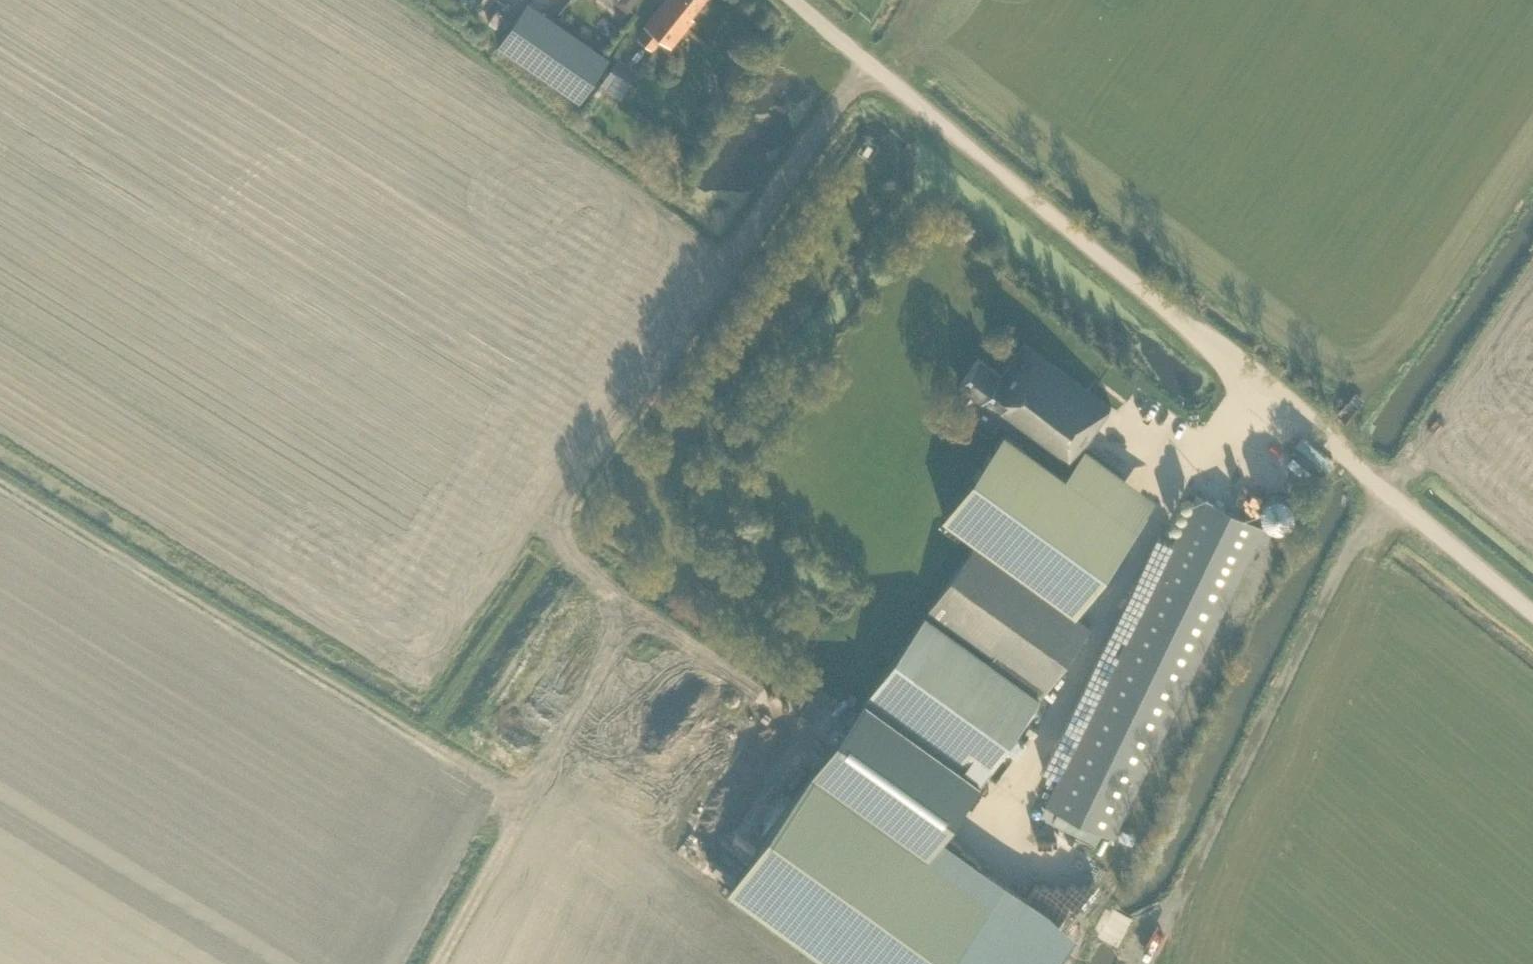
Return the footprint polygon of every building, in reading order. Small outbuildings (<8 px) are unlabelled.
[(702,0),(664,0),(645,23),(647,25),(638,36),(653,48),(662,36),(671,44),(692,17),(690,15),(702,0)] [(609,57),(528,1),(498,44),(579,101),(609,57)] [(621,98),(639,70),(618,56),(600,84),(621,98)] [(1112,406),(1024,342),(1001,374),(977,357),(959,385),(966,389),(955,406),(966,414),(973,403),(978,407),(984,399),(999,411),(997,414),(1051,455),(1047,459),(1006,429),(943,516),(976,542),(929,607),(993,654),(989,659),(925,612),(866,694),(980,777),(1091,625),(1074,613),(1157,498),(1086,447),(1067,473),(1061,469),(1064,466),(1067,468),(1112,406)] [(1291,486),(1264,492),(1271,522),(1298,515),(1291,486)] [(1041,818),(1096,844),(1102,831),(1114,837),(1264,527),(1197,495),(1041,818)] [(866,697),(729,886),(837,963),(947,963),(991,902),(926,855),(980,779),(866,697)] [(1062,953),(991,902),(947,963),(1055,963),(1062,953)]
